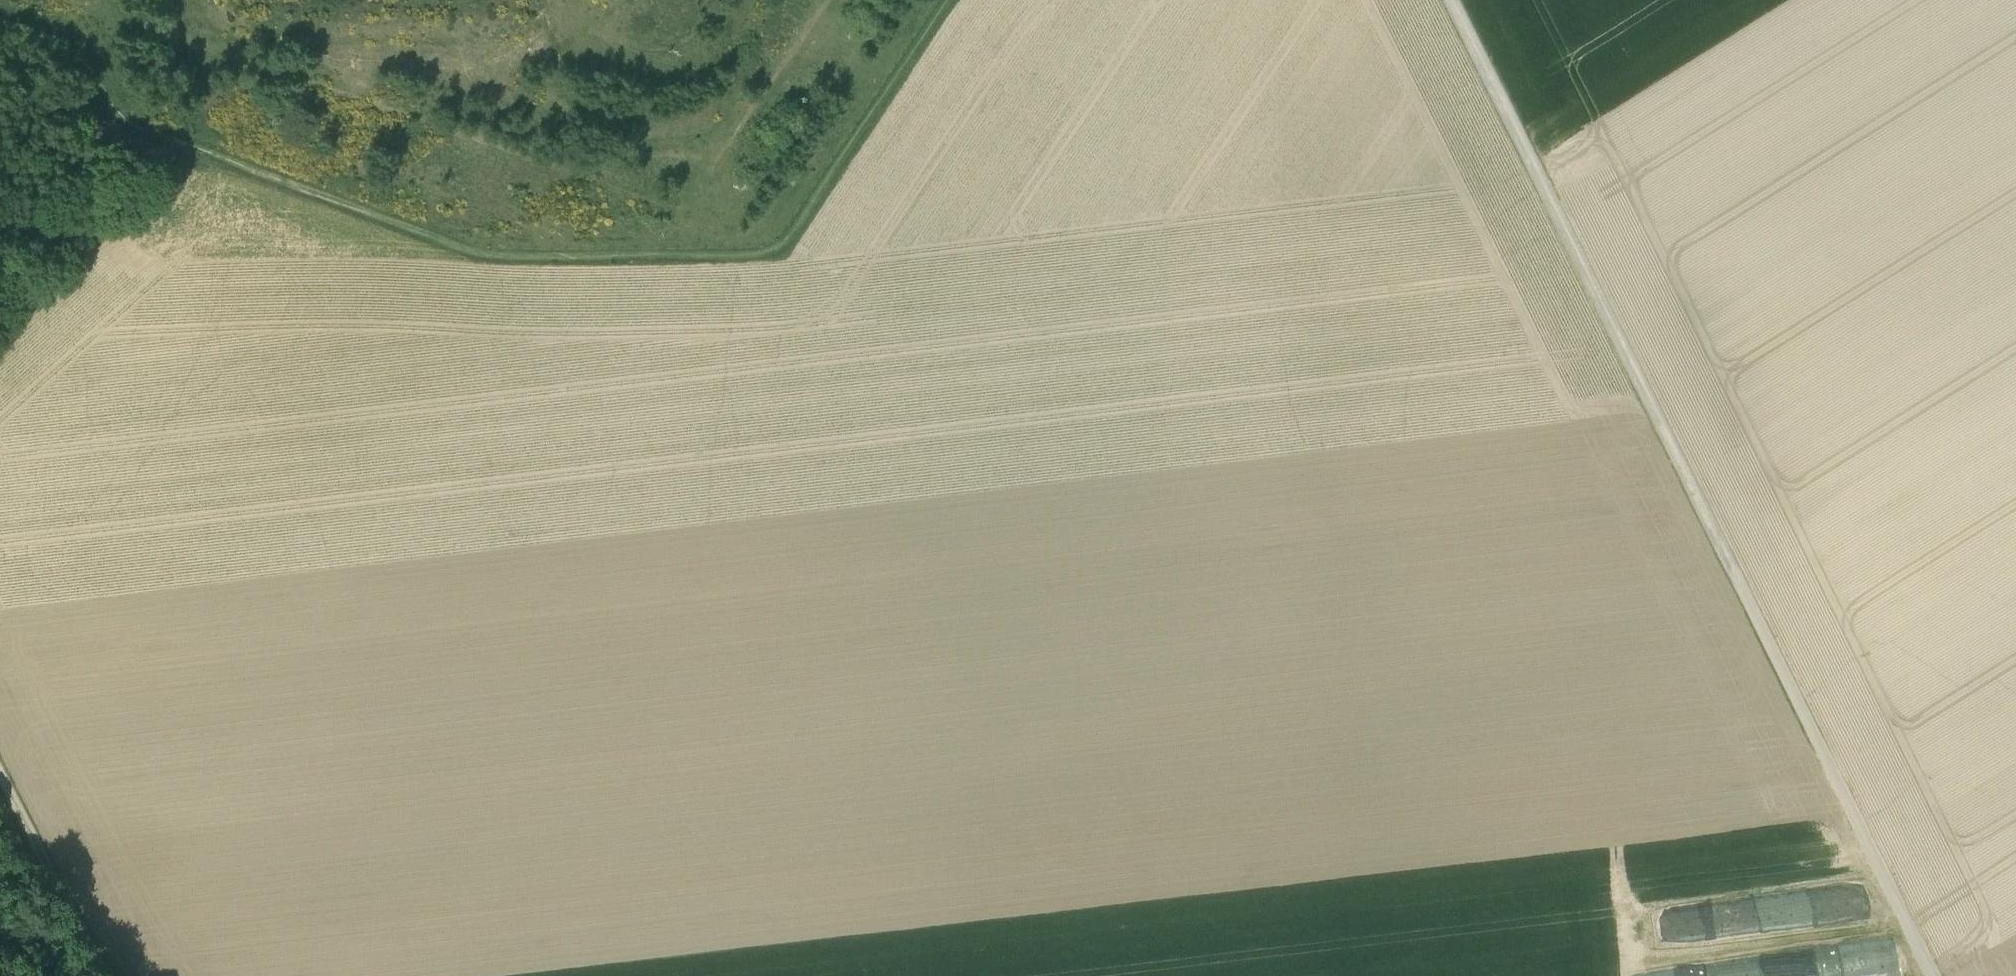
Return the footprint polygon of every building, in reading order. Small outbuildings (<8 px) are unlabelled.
[(1812,898),(1774,901),(1776,937),(1814,935),(1812,898)] [(1858,968),(1842,968),(1842,967),(1830,967),(1830,975),(1858,975),(1858,968)]
